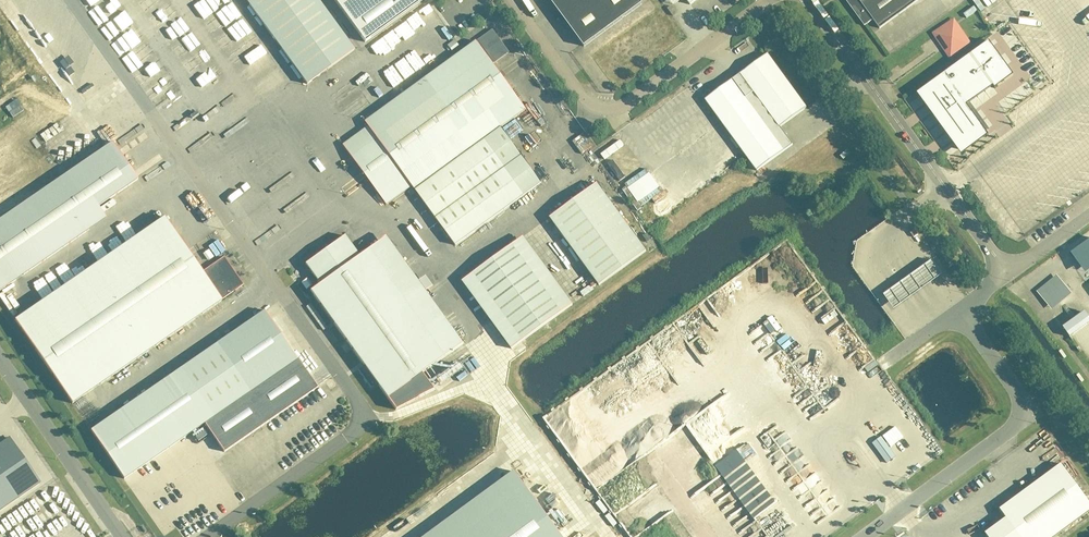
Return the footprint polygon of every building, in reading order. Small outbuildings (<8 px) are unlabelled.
[(316,0),(244,0),(306,85),(353,51),(316,0)] [(364,43),(424,0),(333,0),(364,43)] [(583,49),(641,6),(637,0),(547,0),(583,49)] [(863,26),(872,20),(878,29),(918,0),(844,0),(863,26)] [(432,5),(419,13),(426,25),(439,17),(432,5)] [(947,49),(943,52),(949,61),(971,46),(964,35),(960,37),(952,26),(938,36),(947,49)] [(365,123),(377,139),(351,158),(386,206),(412,187),(455,246),(540,184),(500,129),(525,110),(491,64),(508,52),(492,31),(476,43),(475,42),(365,123)] [(988,42),(916,94),(917,96),(920,94),(961,151),(985,134),(987,137),(988,136),(985,132),(983,133),(977,125),(979,124),(966,106),(992,87),(994,89),(996,88),(994,86),(1009,75),(1004,68),(987,45),(989,43),(988,42)] [(779,127),(805,108),(766,54),(704,100),(756,171),(791,145),(779,127)] [(128,92),(122,95),(127,106),(133,103),(128,92)] [(133,109),(122,115),(128,127),(139,121),(133,109)] [(103,114),(107,125),(119,120),(115,110),(103,114)] [(86,233),(78,221),(137,180),(112,143),(0,220),(0,292),(86,233)] [(624,191),(642,183),(644,190),(666,181),(662,171),(645,178),(640,166),(631,170),(634,176),(620,181),(624,191)] [(549,219),(598,286),(645,252),(596,184),(549,219)] [(221,301),(242,286),(224,258),(202,273),(164,218),(15,322),(72,404),(221,301)] [(225,226),(217,231),(221,236),(229,231),(225,226)] [(524,227),(459,267),(509,348),(574,308),(524,227)] [(918,235),(914,230),(910,233),(913,238),(918,235)] [(463,345),(443,317),(425,330),(368,250),(378,244),(378,243),(359,257),(344,236),(305,265),(319,285),(310,292),(363,366),(357,371),(370,389),(376,385),(395,411),(435,391),(423,374),(463,345)] [(216,238),(207,244),(215,254),(224,248),(216,238)] [(1071,254),(1080,268),(1088,262),(1088,241),(1071,254)] [(942,276),(931,261),(882,297),(892,312),(942,276)] [(1053,307),(1071,291),(1056,274),(1038,289),(1053,307)] [(1060,321),(1068,332),(1088,317),(1088,314),(1083,305),(1060,321)] [(317,389),(264,312),(90,431),(124,480),(204,424),(224,453),(317,389)] [(435,373),(439,379),(461,362),(456,356),(435,373)] [(886,464),(895,457),(881,438),(876,441),(878,444),(874,447),(886,464)] [(40,484),(9,439),(0,445),(0,511),(40,484)] [(1019,536),(1055,536),(1088,512),(1088,504),(1060,465),(999,510),(1019,536)] [(463,536),(561,536),(527,490),(463,536)]
